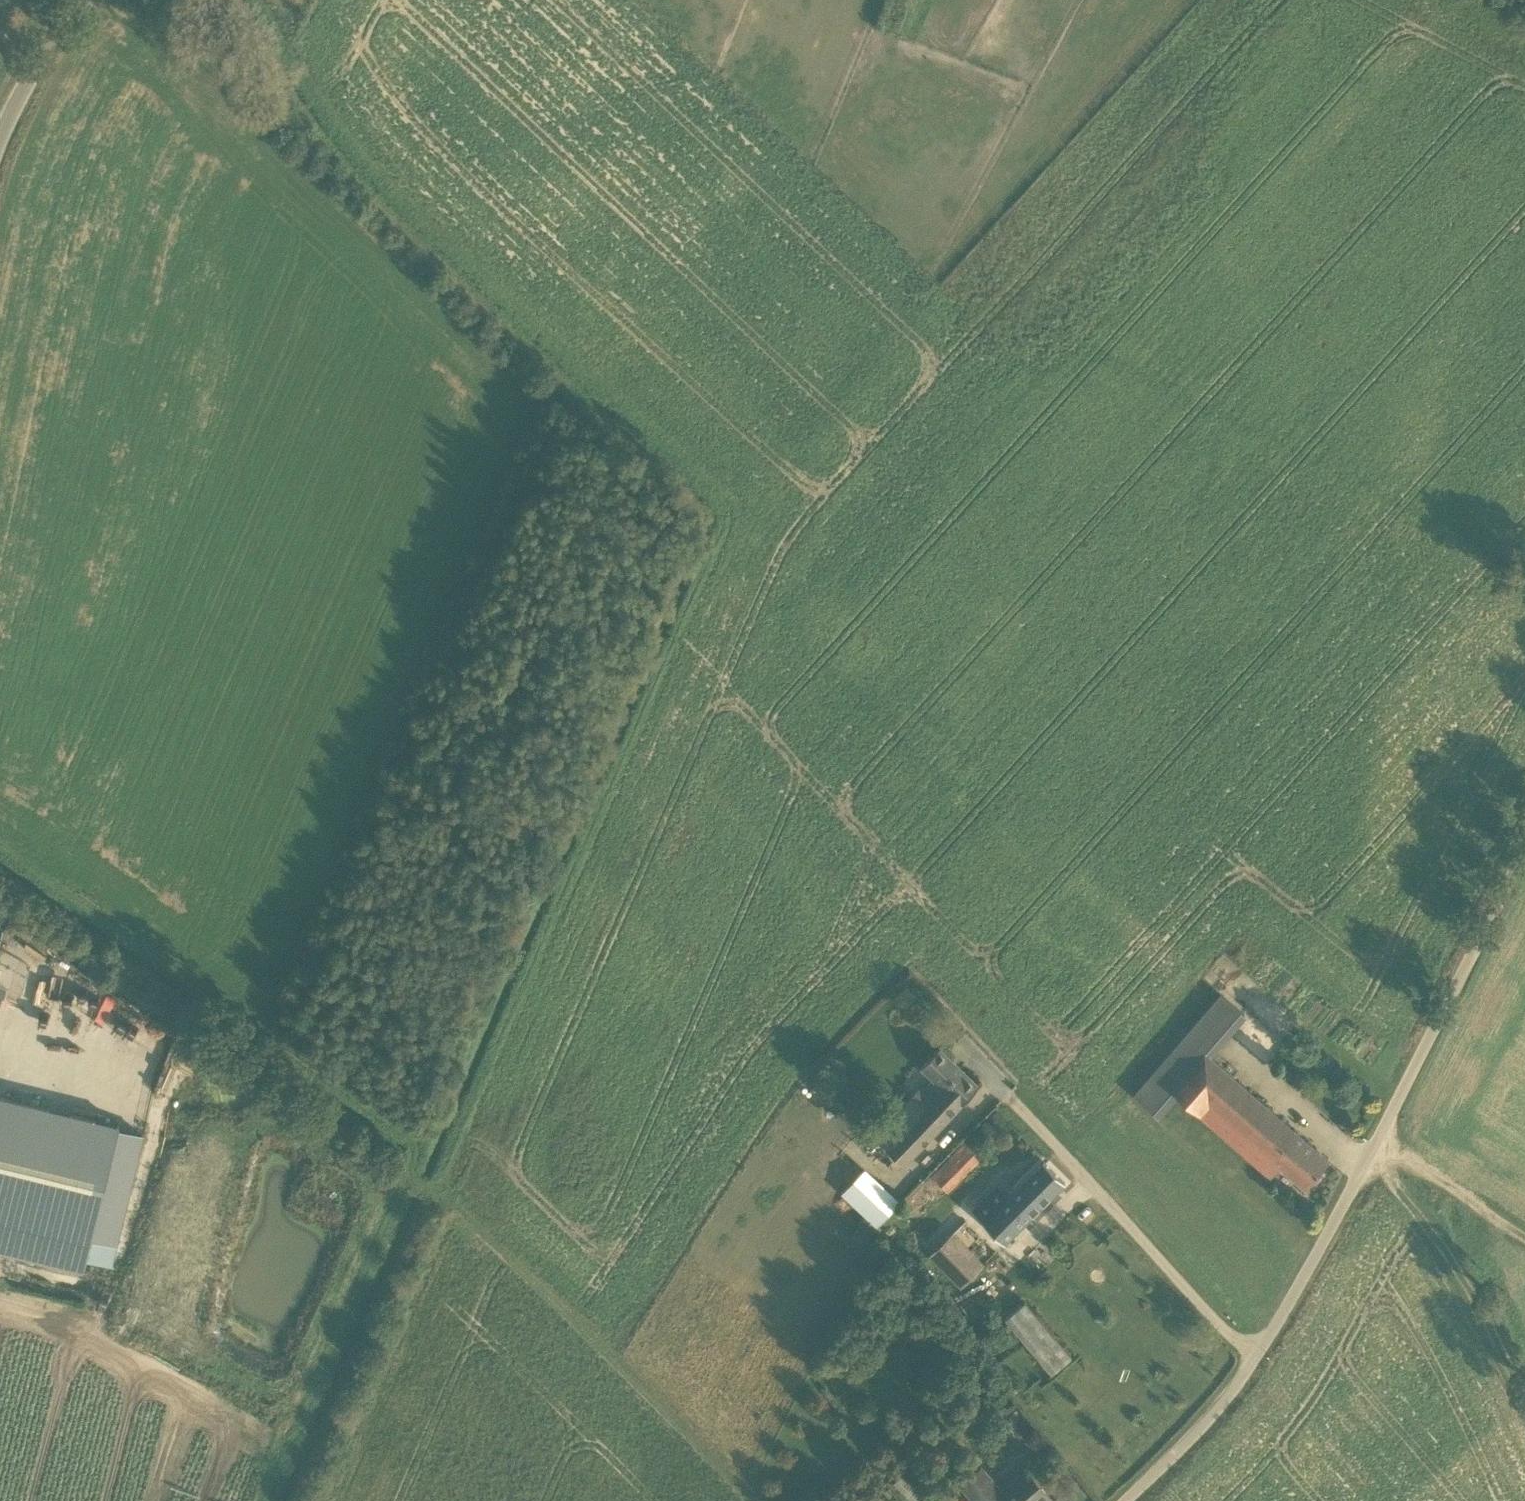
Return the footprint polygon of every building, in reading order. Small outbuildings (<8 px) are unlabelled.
[(1328,1159),(1212,1057),(1262,1000),(1235,978),(1134,1095),(1157,1116),(1176,1094),(1271,1177),(1281,1166),(1305,1187),(1328,1159)] [(980,1085),(941,1048),(940,1047),(920,1067),(932,1079),(926,1085),(924,1082),(874,1135),(904,1164),(980,1085)] [(121,1125),(0,1096),(0,1250),(83,1270),(91,1238),(114,1244),(141,1134),(120,1129),(121,1125)] [(948,1192),(982,1157),(966,1141),(931,1175),(933,1177),(898,1211),(912,1225),(947,1191),(948,1192)] [(1005,1245),(1065,1182),(1044,1161),(983,1224),(1005,1245)] [(869,1244),(877,1226),(901,1200),(866,1167),(842,1192),(864,1214),(853,1236),(869,1244)] [(953,1231),(929,1255),(961,1287),(985,1262),(953,1231)] [(1002,1316),(1051,1372),(1071,1355),(1023,1298),(1002,1316)] [(982,1466),(962,1483),(977,1500),(1044,1500),(1050,1496),(1027,1469),(1002,1490),(982,1466)]
